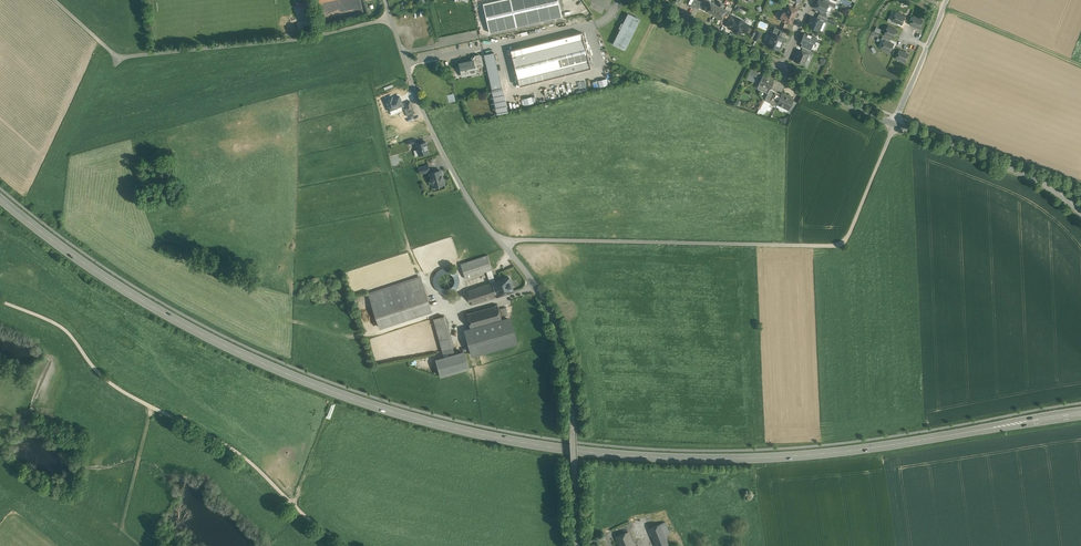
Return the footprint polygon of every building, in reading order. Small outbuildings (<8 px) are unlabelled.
[(483,3),(489,33),(562,17),(558,0),(497,0),(483,3)] [(710,2),(710,1),(709,1),(707,0),(706,0),(704,4),(707,6),(705,10),(706,11),(711,13),(715,4),(710,2)] [(819,0),(815,8),(825,12),(829,4),(827,3),(819,0)] [(718,5),(715,4),(711,13),(717,16),(721,7),(722,7),(724,4),(720,2),(718,5)] [(789,5),(786,12),(782,13),(781,17),(782,20),(786,22),(789,21),(792,22),(798,9),(789,5)] [(722,7),(721,7),(717,16),(722,19),(723,18),(725,14),(728,16),(730,11),(727,10),(726,9),(722,7)] [(628,13),(613,44),(625,50),(640,19),(628,13)] [(906,17),(896,13),(893,20),(903,24),(906,17)] [(819,15),(818,14),(817,18),(823,21),(826,23),(828,18),(826,18),(819,15)] [(730,16),(726,25),(731,28),(736,19),(730,16)] [(817,18),(812,16),(808,25),(818,30),(820,25),(821,25),(823,21),(817,18)] [(923,20),(914,16),(911,24),(920,27),(923,20)] [(745,21),(736,17),(736,19),(731,28),(732,28),(736,30),(735,32),(740,34),(742,31),(746,33),(749,25),(744,23),(745,21)] [(783,29),(774,25),(771,32),(772,33),(772,32),(780,36),(783,29)] [(898,30),(888,26),(885,33),(895,37),(898,30)] [(582,32),(511,50),(518,78),(589,60),(582,32)] [(780,36),(772,32),(772,33),(766,45),(771,46),(770,47),(771,49),(773,50),(774,49),(775,48),(779,50),(784,38),(780,36)] [(817,38),(805,32),(802,38),(803,38),(802,40),(804,41),(801,46),(803,47),(810,51),(812,47),(814,43),(815,43),(817,38)] [(890,42),(885,40),(882,47),(891,51),(894,44),(890,42)] [(801,51),(799,50),(795,60),(803,64),(808,54),(801,51)] [(909,54),(900,50),(897,57),(906,61),(909,54)] [(494,52),(484,55),(492,90),(502,87),(494,52)] [(479,55),(475,56),(474,57),(474,58),(473,58),(473,59),(473,60),(474,60),(476,69),(478,69),(478,67),(482,66),(483,65),(481,56),(479,55)] [(473,60),(459,64),(462,75),(476,72),(476,69),(474,60),(473,60)] [(589,60),(518,78),(520,86),(591,68),(589,60)] [(753,67),(747,78),(754,81),(760,71),(753,67)] [(458,68),(450,69),(452,77),(459,76),(458,68)] [(774,82),(763,76),(757,87),(769,93),(766,100),(769,102),(775,91),(770,89),(774,82)] [(502,88),(492,90),(497,114),(508,112),(503,87),(502,87),(502,88)] [(775,91),(769,102),(776,106),(778,103),(777,103),(782,94),(775,91)] [(449,101),(456,100),(455,93),(448,94),(449,101)] [(793,100),(782,94),(777,103),(778,103),(789,109),(793,100)] [(399,96),(391,100),(390,97),(385,100),(390,110),(403,104),(399,96)] [(764,100),(759,108),(765,111),(769,102),(766,100),(764,100)] [(410,101),(405,103),(407,108),(404,109),(407,116),(415,113),(410,101)] [(426,142),(416,144),(419,155),(429,152),(426,142)] [(428,165),(418,167),(420,174),(430,171),(428,165)] [(440,170),(430,173),(434,187),(444,184),(440,170)] [(488,255),(461,264),(465,278),(492,269),(488,255)] [(449,291),(448,288),(460,286),(458,271),(451,272),(450,268),(433,271),(437,293),(449,291)] [(492,271),(487,273),(490,283),(468,291),(472,304),(501,295),(500,294),(496,282),(492,271)] [(420,277),(369,293),(380,327),(431,311),(420,277)] [(508,278),(496,282),(500,294),(512,290),(508,278)] [(498,305),(467,314),(471,329),(502,320),(501,317),(499,309),(498,305)] [(506,307),(499,309),(501,317),(508,315),(506,307)] [(444,316),(434,319),(442,351),(453,348),(444,316)] [(502,320),(471,329),(471,330),(466,332),(472,355),(517,343),(510,319),(502,321),(502,320)] [(453,348),(442,351),(444,357),(455,354),(453,348)] [(444,357),(437,359),(441,375),(468,368),(464,352),(455,354),(444,357)] [(650,528),(657,545),(675,545),(665,522),(650,528)] [(616,537),(620,545),(621,545),(632,541),(628,532),(616,537)]
